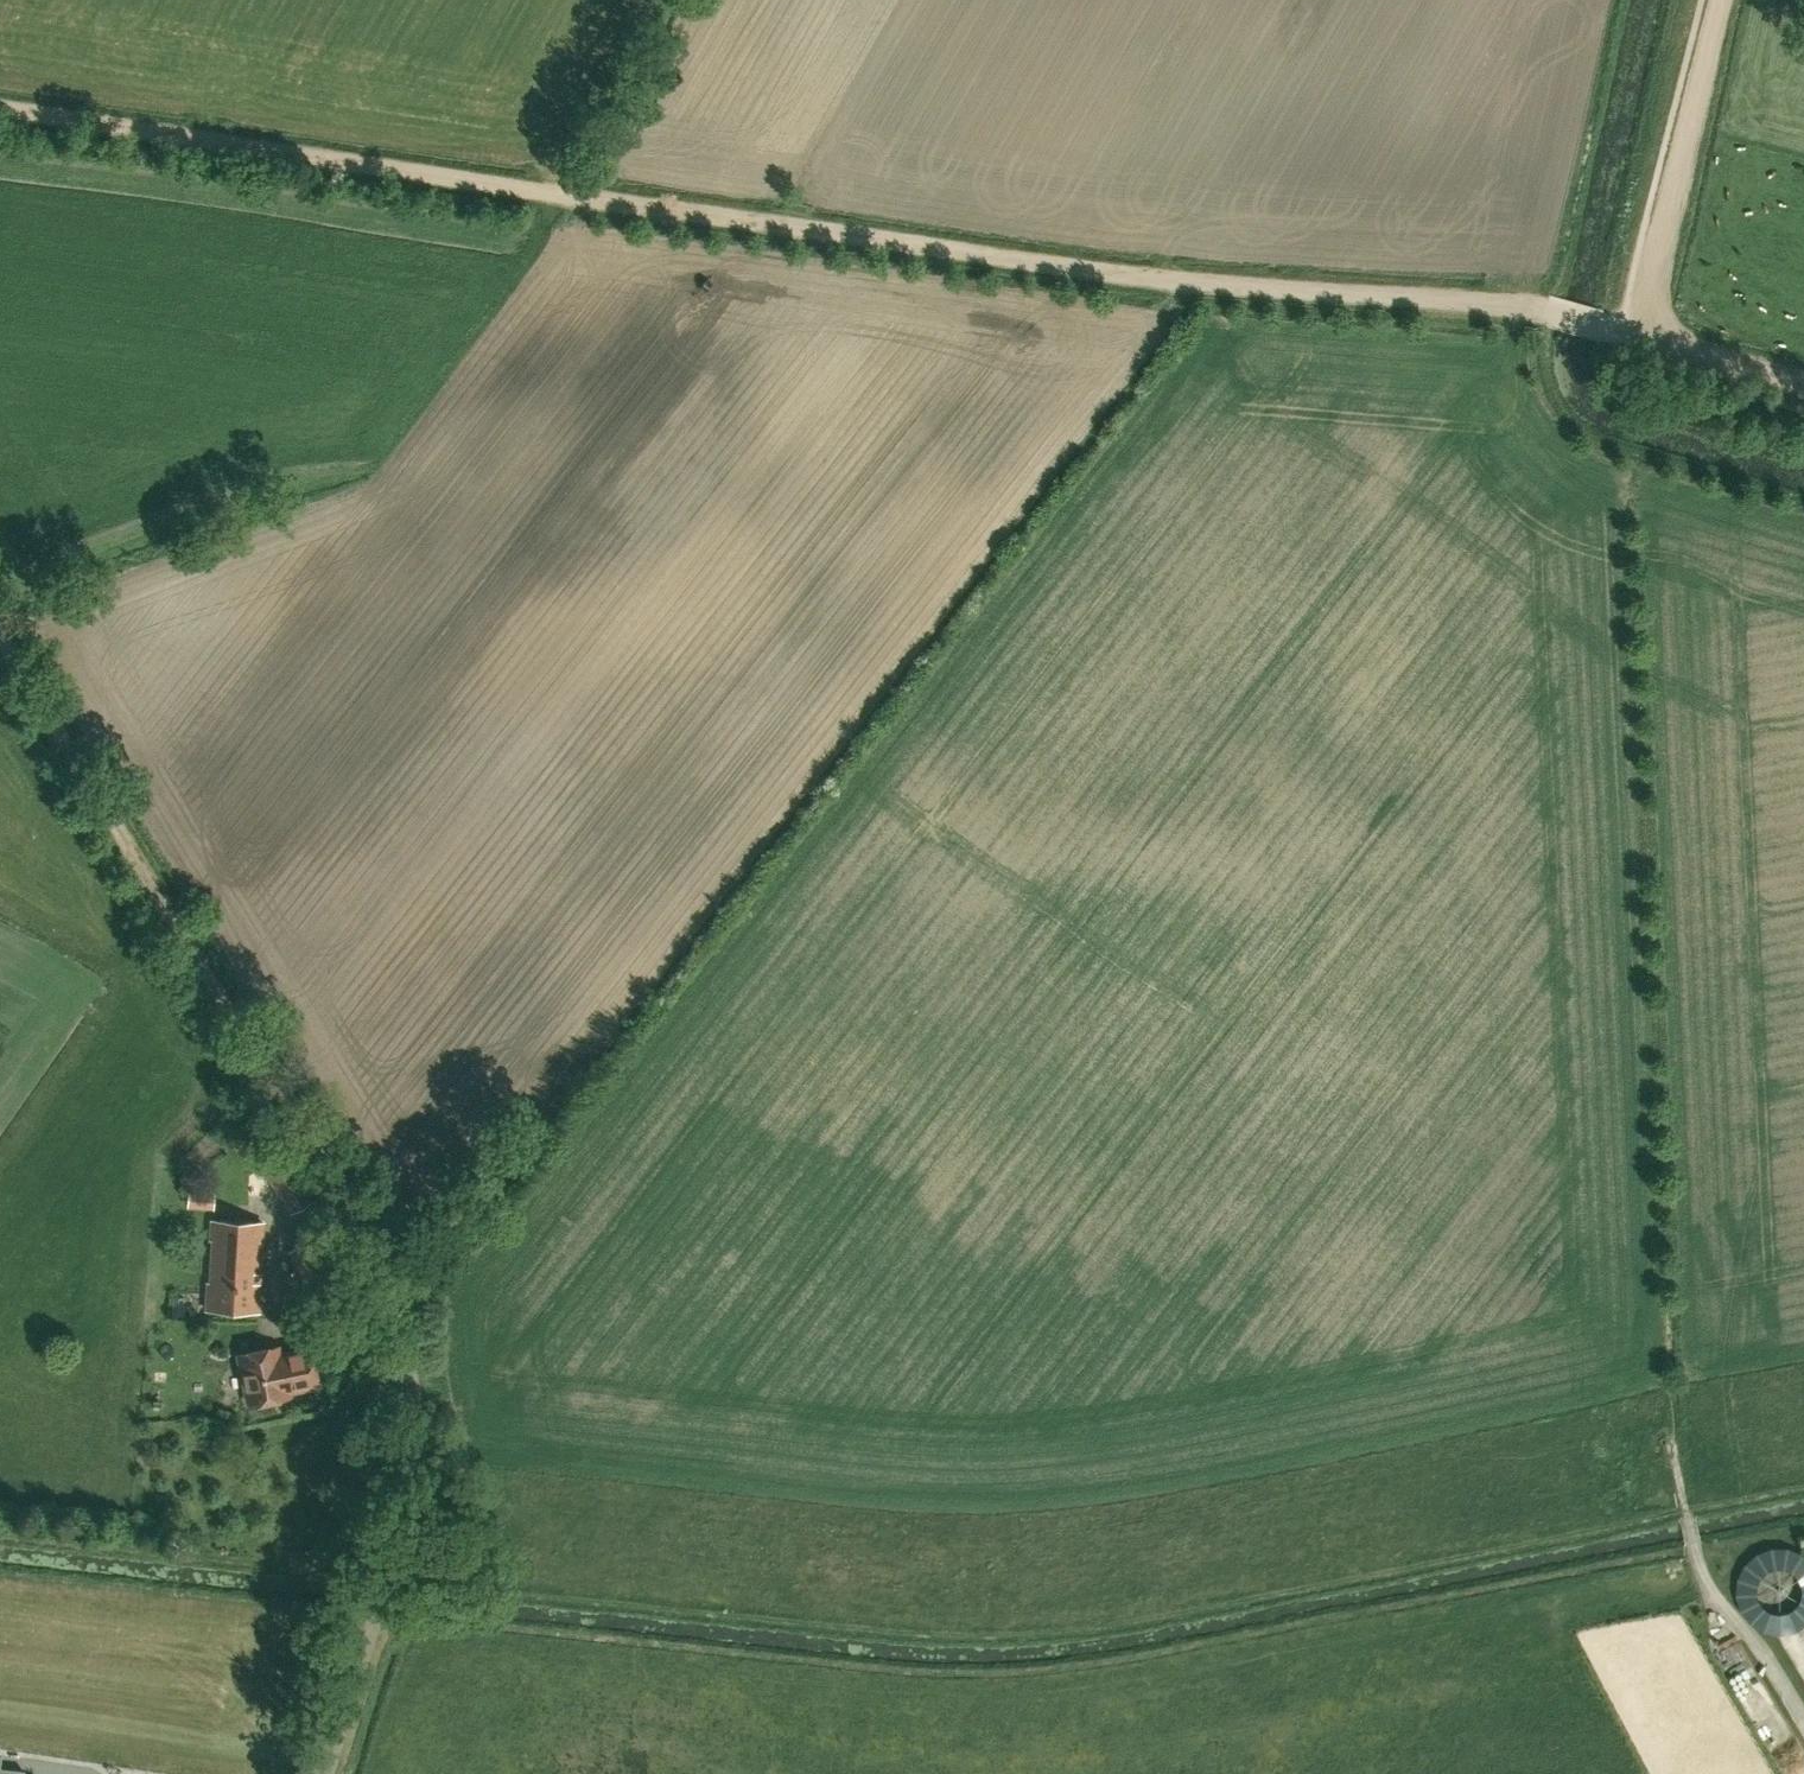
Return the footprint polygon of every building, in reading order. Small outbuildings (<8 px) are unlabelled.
[(298,1172),(287,1153),(264,1167),(275,1185),(291,1212),(314,1198),(298,1172)] [(216,1239),(213,1284),(209,1283),(207,1309),(259,1311),(263,1222),(212,1220),(211,1239),(216,1239)] [(249,1404),(261,1402),(265,1404),(274,1403),(276,1399),(288,1396),(287,1391),(318,1385),(310,1348),(279,1354),(278,1347),(239,1355),(249,1404)]
